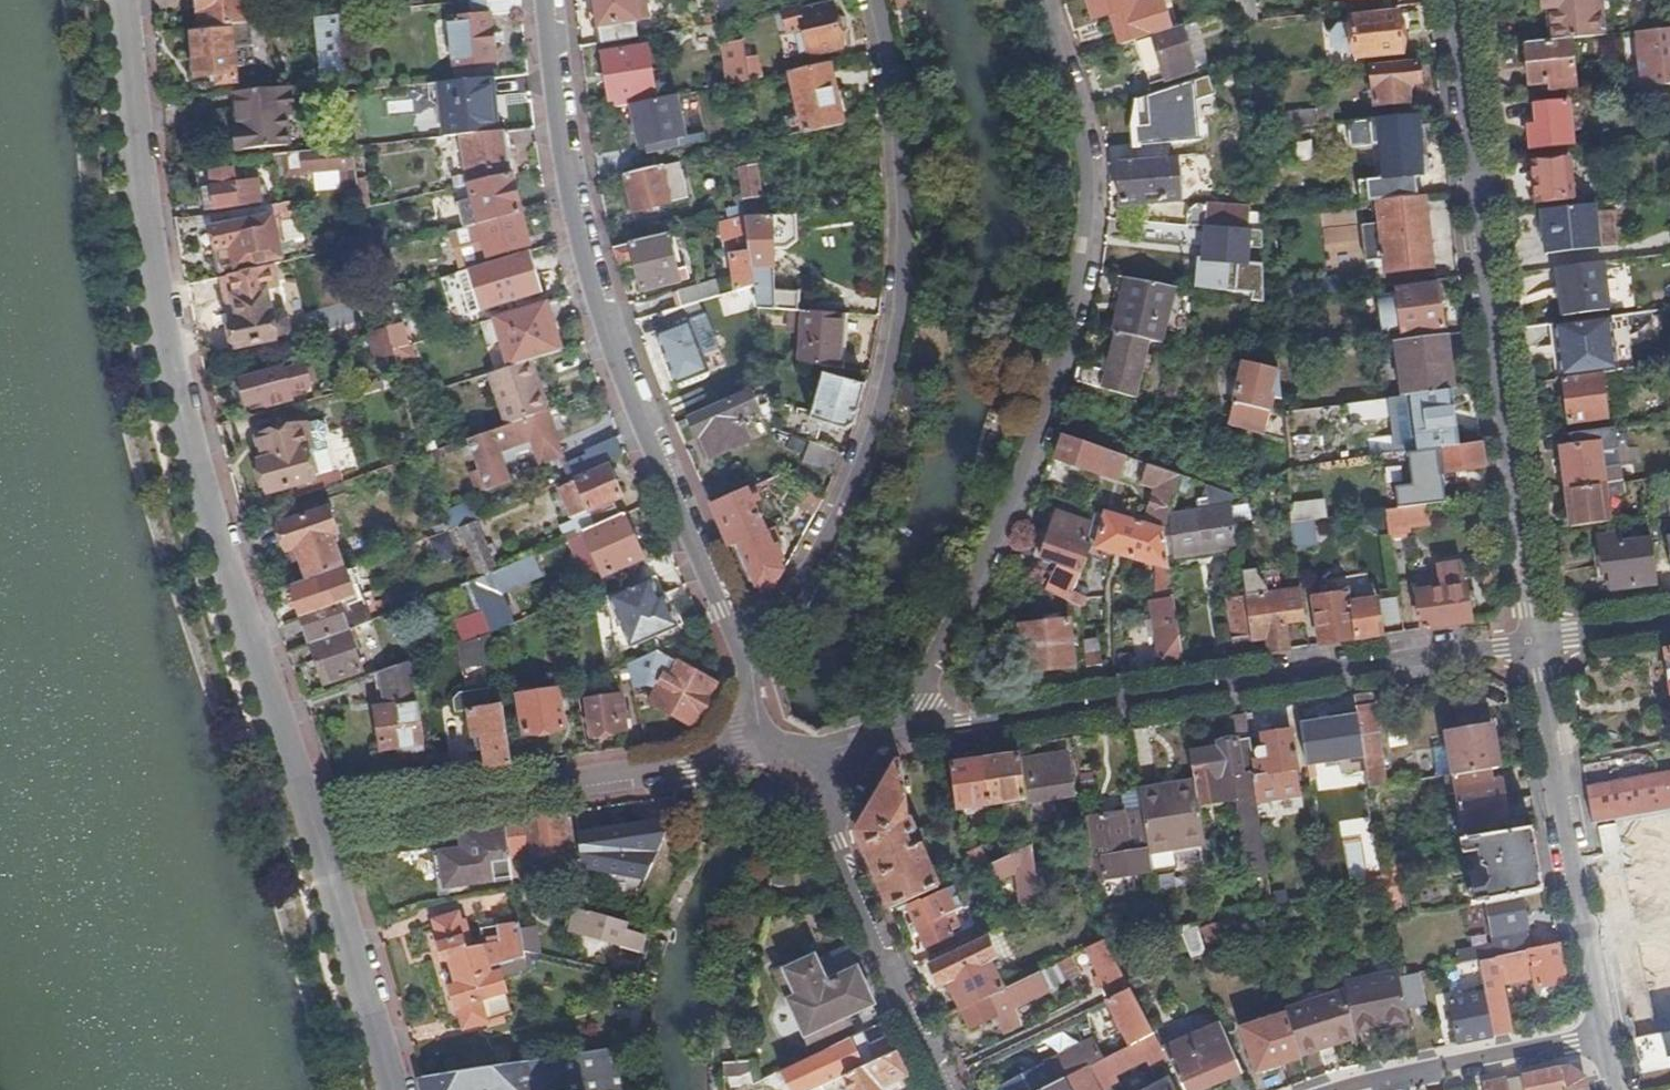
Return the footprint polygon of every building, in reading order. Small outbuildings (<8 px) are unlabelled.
[(202,28),(220,26),(250,22),(248,0),(199,0),(202,28)] [(367,0),(340,0),(341,13),(341,14),(369,11),(367,0)] [(470,0),(472,16),(450,18),(451,34),(446,34),(448,51),(453,50),(455,64),(496,60),(490,13),(521,10),(520,0),(471,0),(470,0)] [(601,42),(638,36),(634,20),(637,19),(634,0),(594,0),(601,42)] [(1094,19),(1112,13),(1122,44),(1134,40),(1152,34),(1144,8),(1134,12),(1130,0),(1088,0),(1094,19)] [(1553,39),(1570,37),(1582,36),(1605,34),(1602,0),(1543,0),(1544,9),(1550,8),(1553,39)] [(799,3),(784,7),(789,31),(794,30),(804,28),(809,51),(809,53),(842,45),(833,2),(800,10),(799,3)] [(1347,17),(1348,23),(1349,33),(1343,34),(1344,42),(1349,42),(1350,52),(1351,57),(1404,52),(1400,12),(1347,17)] [(1183,27),(1182,24),(1152,34),(1134,40),(1141,59),(1149,73),(1153,72),(1157,81),(1196,68),(1195,66),(1183,27)] [(202,28),(193,28),(198,76),(219,74),(220,84),(238,82),(238,79),(244,79),(246,76),(244,49),(235,50),(232,30),(221,31),(220,26),(202,28)] [(1638,30),(1645,85),(1669,82),(1669,26),(1638,30)] [(1553,39),(1526,42),(1531,82),(1552,79),(1553,88),(1576,85),(1570,37),(1553,39)] [(745,41),(722,46),(727,84),(760,76),(758,59),(747,61),(745,41)] [(644,46),(602,53),(610,99),(651,92),(644,46)] [(828,61),(789,70),(803,132),(842,123),(828,61)] [(1419,62),(1372,67),(1376,104),(1407,100),(1405,84),(1421,82),(1419,62)] [(444,116),(446,135),(460,134),(494,130),(488,77),(426,83),(428,101),(433,101),(435,117),(444,116)] [(1205,133),(1197,98),(1217,94),(1213,77),(1134,96),(1146,147),(1205,133)] [(243,128),(239,128),(241,149),(289,144),(287,114),(297,112),(295,85),(240,90),(243,128)] [(632,104),(638,131),(640,145),(643,145),(644,154),(663,150),(662,148),(670,146),(669,139),(685,135),(676,95),(632,104)] [(1573,142),(1569,101),(1536,105),(1538,124),(1530,125),(1532,146),(1573,142)] [(1297,126),(1319,123),(1317,107),(1295,109),(1297,126)] [(460,134),(468,182),(510,172),(504,129),(494,130),(460,134)] [(1389,199),(1424,196),(1422,175),(1424,174),(1421,153),(1412,154),(1409,136),(1380,139),(1384,178),(1387,178),(1389,199)] [(353,145),(289,151),(292,166),(303,165),(304,170),(356,164),(353,145)] [(1179,198),(1177,156),(1122,161),(1121,203),(1179,198)] [(1570,158),(1534,162),(1538,200),(1574,197),(1570,158)] [(680,161),(626,174),(634,209),(689,196),(680,161)] [(764,163),(741,164),(743,197),(766,196),(764,163)] [(212,172),(214,185),(217,207),(262,200),(259,178),(236,182),(234,168),(212,172)] [(468,182),(472,196),(479,221),(520,210),(510,172),(468,182)] [(364,176),(358,177),(360,191),(362,207),(369,205),(364,176)] [(341,180),(343,193),(360,191),(358,177),(341,180)] [(1389,199),(1378,201),(1381,221),(1363,223),(1367,260),(1385,258),(1386,271),(1434,266),(1426,196),(1424,196),(1389,199)] [(217,244),(218,248),(234,245),(239,265),(283,257),(280,241),(285,240),(281,215),(295,212),(293,201),(289,201),(283,202),(213,213),(215,226),(214,227),(214,231),(208,232),(211,245),(217,244)] [(1188,211),(1188,223),(1262,228),(1261,213),(1261,211),(1250,211),(1251,206),(1197,202),(1188,211)] [(1545,252),(1599,246),(1595,202),(1541,208),(1545,252)] [(1353,228),(1350,204),(1333,205),(1336,229),(1353,228)] [(479,221),(467,224),(473,248),(485,245),(488,255),(529,244),(520,210),(479,221)] [(790,243),(788,214),(767,214),(751,215),(746,216),(751,250),(755,284),(758,306),(789,308),(790,289),(774,288),(772,247),(780,247),(790,243)] [(1252,292),(1251,298),(1266,300),(1265,285),(1263,252),(1262,228),(1188,223),(1142,220),(1141,238),(1181,242),(1180,245),(1213,247),(1212,257),(1206,256),(1202,287),(1252,292)] [(669,239),(668,234),(614,247),(618,263),(626,261),(629,274),(638,271),(642,288),(688,277),(682,253),(678,254),(675,238),(669,239)] [(473,277),(482,274),(489,272),(493,286),(490,287),(491,289),(495,304),(543,290),(530,249),(470,267),(473,277)] [(751,250),(732,253),(736,290),(755,284),(751,250)] [(1562,315),(1608,308),(1601,260),(1556,267),(1562,315)] [(1126,276),(1112,331),(1117,332),(1149,339),(1161,342),(1175,285),(1126,276)] [(1337,276),(1265,285),(1266,300),(1268,301),(1271,300),(1339,292),(1337,276)] [(696,301),(719,294),(715,279),(677,290),(681,306),(696,301)] [(1444,326),(1438,279),(1396,285),(1396,291),(1380,294),(1384,329),(1401,327),(1402,331),(1444,326)] [(266,288),(236,295),(241,319),(233,321),(237,346),(276,337),(276,335),(286,333),(291,328),(288,314),(282,311),(271,313),(266,288)] [(495,317),(502,337),(510,365),(531,358),(561,349),(546,301),(495,317)] [(689,319),(701,314),(696,301),(681,306),(660,311),(667,328),(655,332),(668,366),(701,353),(689,319)] [(342,305),(310,310),(313,328),(345,323),(342,305)] [(804,310),(801,361),(839,366),(843,313),(804,310)] [(1555,323),(1562,378),(1611,371),(1617,371),(1609,316),(1555,323)] [(1149,339),(1117,332),(1107,370),(1079,362),(1075,380),(1140,398),(1147,370),(1142,369),(1149,339)] [(1410,394),(1452,389),(1445,334),(1399,340),(1405,394),(1410,394)] [(416,355),(412,342),(410,343),(395,348),(399,361),(416,355)] [(701,353),(668,366),(675,383),(707,370),(701,353)] [(548,408),(531,358),(510,365),(488,371),(506,422),(548,408)] [(1198,415),(1264,434),(1273,396),(1282,398),(1278,368),(1245,361),(1232,417),(1201,407),(1198,415)] [(284,367),(243,379),(249,402),(268,398),(269,403),(292,397),(290,389),(312,383),(307,364),(285,370),(284,367)] [(1611,371),(1612,379),(1639,376),(1638,368),(1617,371),(1611,371)] [(1611,371),(1562,378),(1568,421),(1607,416),(1604,391),(1614,390),(1612,379),(1611,371)] [(847,427),(854,424),(865,384),(823,372),(811,417),(811,418),(824,421),(847,427)] [(757,408),(749,389),(689,417),(697,436),(701,435),(711,457),(749,440),(739,416),(757,408)] [(1415,430),(1418,449),(1459,444),(1458,430),(1453,399),(1452,389),(1410,394),(1413,412),(1415,430)] [(491,427),(469,435),(487,486),(510,478),(500,449),(555,429),(548,409),(492,429),(491,427)] [(817,442),(824,421),(811,418),(811,417),(791,410),(785,430),(811,440),(817,442)] [(262,459),(265,468),(269,482),(270,489),(239,498),(244,514),(335,482),(345,479),(343,471),(333,439),(327,418),(263,436),(268,452),(269,458),(263,459),(262,459)] [(1561,448),(1566,489),(1606,484),(1622,482),(1620,464),(1610,465),(1609,460),(1603,461),(1598,429),(1563,434),(1565,447),(1561,448)] [(627,450),(620,433),(585,448),(590,460),(586,462),(588,467),(627,450)] [(1118,478),(1126,455),(1064,435),(1056,457),(1118,478)] [(817,442),(811,440),(804,460),(833,471),(841,451),(817,442)] [(1407,450),(1414,505),(1422,504),(1446,501),(1442,471),(1485,466),(1482,441),(1459,444),(1418,449),(1407,450)] [(1109,505),(1106,513),(1163,530),(1175,490),(1181,473),(1148,463),(1143,482),(1156,486),(1146,517),(1109,505)] [(574,515),(581,531),(584,529),(620,514),(614,498),(621,494),(608,464),(558,487),(571,516),(574,515)] [(269,482),(265,468),(257,470),(261,484),(269,482)] [(781,472),(766,479),(772,491),(771,493),(785,501),(788,495),(815,512),(824,497),(781,472)] [(1606,484),(1566,489),(1571,525),(1610,520),(1606,484)] [(738,542),(756,583),(775,585),(784,567),(781,559),(785,557),(782,552),(786,550),(780,536),(772,540),(755,501),(761,498),(758,492),(752,495),(748,486),(711,503),(730,546),(738,542)] [(1322,499),(1290,503),(1291,522),(1314,519),(1325,517),(1322,499)] [(620,514),(584,529),(603,573),(643,556),(646,562),(671,551),(649,501),(620,514)] [(1165,548),(1168,567),(1181,565),(1179,553),(1237,545),(1230,502),(1170,511),(1175,542),(1165,548)] [(1423,515),(1422,504),(1414,505),(1386,509),(1390,538),(1407,535),(1406,531),(1409,531),(1407,518),(1423,515)] [(298,546),(309,578),(343,566),(333,534),(339,531),(331,506),(281,523),(289,549),(298,546)] [(1063,563),(1051,591),(1068,599),(1077,581),(1082,569),(1084,562),(1090,544),(1085,542),(1091,523),(1056,511),(1040,556),(1063,563)] [(1165,548),(1163,530),(1106,513),(1105,512),(1097,545),(1158,564),(1157,599),(1151,599),(1161,660),(1183,657),(1168,567),(1165,548)] [(1350,514),(1339,515),(1341,533),(1353,531),(1350,514)] [(1318,545),(1314,519),(1291,522),(1295,548),(1318,545)] [(477,521),(462,527),(479,572),(494,566),(477,521)] [(1613,589),(1657,584),(1651,540),(1622,544),(1620,534),(1600,537),(1603,565),(1610,564),(1613,589)] [(490,630),(511,621),(501,592),(542,574),(533,552),(471,579),(471,580),(482,608),(490,630)] [(1084,562),(1082,569),(1088,571),(1090,565),(1084,562)] [(1416,579),(1423,628),(1471,620),(1463,564),(1437,567),(1438,576),(1416,579)] [(296,596),(303,614),(354,596),(345,570),(295,588),(298,596),(296,596)] [(617,616),(612,618),(625,648),(679,625),(670,605),(665,607),(659,594),(651,576),(608,595),(617,616)] [(1068,599),(1080,605),(1083,606),(1091,588),(1077,581),(1068,599)] [(1282,590),(1246,595),(1252,635),(1252,638),(1268,636),(1270,650),(1290,647),(1287,622),(1306,620),(1305,613),(1301,587),(1282,590)] [(664,592),(659,594),(665,607),(670,605),(664,592)] [(1314,597),(1320,642),(1382,634),(1377,598),(1351,601),(1350,592),(1314,597)] [(354,596),(303,614),(312,642),(353,625),(370,619),(360,593),(354,596)] [(1252,635),(1246,595),(1226,598),(1232,638),(1252,635)] [(1080,605),(1068,599),(1063,608),(1081,617),(1080,605)] [(455,619),(463,639),(490,630),(482,608),(472,613),(455,619)] [(1069,619),(1020,625),(1026,671),(1075,665),(1069,619)] [(353,625),(312,642),(326,682),(362,669),(350,635),(356,633),(353,625)] [(459,641),(458,641),(462,664),(495,661),(490,630),(463,639),(459,641)] [(1099,637),(1084,639),(1088,677),(1105,675),(1099,637)] [(627,663),(634,687),(647,684),(645,676),(653,672),(662,678),(650,700),(696,727),(719,684),(658,649),(627,663)] [(411,658),(382,669),(387,705),(376,707),(381,748),(424,742),(415,689),(411,658)] [(481,734),(486,767),(512,763),(501,699),(495,700),(495,705),(489,706),(486,688),(460,692),(455,698),(456,712),(468,710),(472,735),(481,734)] [(560,688),(518,694),(524,733),(566,727),(560,688)] [(1370,788),(1389,785),(1374,691),(1355,694),(1359,714),(1365,755),(1370,788)] [(591,733),(621,729),(619,712),(626,711),(623,693),(586,698),(591,733)] [(1449,732),(1451,744),(1456,774),(1492,768),(1501,766),(1495,725),(1492,725),(1489,705),(1461,710),(1464,730),(1449,732)] [(1365,755),(1359,714),(1307,721),(1307,723),(1302,723),(1309,765),(1365,755)] [(1254,779),(1257,801),(1303,794),(1292,730),(1263,734),(1265,746),(1259,747),(1255,750),(1256,756),(1260,759),(1254,760),(1257,778),(1254,779)] [(1250,876),(1268,873),(1257,801),(1254,779),(1257,778),(1254,760),(1251,737),(1234,740),(1218,743),(1219,748),(1192,752),(1197,784),(1200,802),(1224,799),(1225,803),(1236,801),(1236,796),(1238,796),(1250,876)] [(1068,753),(1021,760),(1026,796),(1029,821),(1051,817),(1048,797),(1048,792),(1054,791),(1055,796),(1074,793),(1068,753)] [(984,760),(989,801),(1026,796),(1021,760),(1021,755),(984,760)] [(952,764),(957,806),(989,801),(984,760),(952,764)] [(909,818),(902,761),(900,761),(857,831),(891,908),(910,899),(931,889),(938,886),(920,843),(910,847),(905,835),(915,831),(909,818)] [(1456,774),(1461,807),(1505,800),(1502,780),(1494,781),(1492,768),(1456,774)] [(1588,789),(1594,823),(1598,823),(1604,855),(1621,853),(1625,872),(1647,868),(1669,864),(1669,774),(1588,789)] [(1150,851),(1207,842),(1200,802),(1197,784),(1172,788),(1173,791),(1141,796),(1143,809),(1150,851)] [(1461,807),(1467,841),(1503,834),(1501,821),(1509,819),(1505,800),(1461,807)] [(1150,851),(1143,809),(1086,817),(1090,846),(1090,848),(1100,846),(1102,857),(1092,859),(1095,880),(1153,871),(1150,851)] [(525,817),(532,861),(532,862),(575,856),(569,811),(525,817)] [(519,863),(532,861),(525,817),(504,821),(512,875),(521,873),(519,863)] [(504,821),(461,827),(464,848),(441,851),(447,885),(512,875),(504,821)] [(579,832),(584,868),(651,859),(646,821),(579,832)] [(1472,892),(1475,905),(1480,904),(1522,894),(1545,890),(1534,829),(1503,834),(1467,841),(1463,841),(1466,854),(1480,852),(1483,868),(1490,871),(1492,884),(1487,890),(1472,892)] [(1032,844),(989,864),(996,879),(1016,869),(1021,902),(1040,900),(1032,844)] [(974,870),(989,864),(981,847),(967,854),(974,870)] [(1395,858),(1381,861),(1385,888),(1390,912),(1397,911),(1396,907),(1404,906),(1395,858)] [(1655,911),(1647,868),(1625,872),(1603,876),(1611,920),(1655,911)] [(1366,879),(1369,891),(1384,888),(1381,877),(1366,879)] [(931,889),(910,899),(913,904),(908,906),(926,946),(951,934),(931,889)] [(1459,953),(1461,965),(1467,964),(1481,961),(1532,950),(1528,929),(1529,929),(1522,894),(1480,904),(1482,911),(1489,910),(1494,937),(1495,936),(1497,945),(1459,953)] [(582,909),(579,909),(573,932),(640,951),(644,935),(627,929),(629,923),(582,909)] [(1267,948),(1256,912),(1237,916),(1238,918),(1206,928),(1211,943),(1240,934),(1241,936),(1248,934),(1254,953),(1267,948)] [(498,926),(500,937),(501,943),(487,945),(469,948),(459,914),(436,920),(443,941),(440,942),(447,961),(451,960),(458,981),(451,983),(452,986),(527,963),(525,950),(520,926),(520,923),(498,926)] [(1114,918),(1101,920),(1103,932),(1104,942),(1117,939),(1114,918)] [(1193,958),(1209,954),(1201,921),(1185,925),(1193,958)] [(1082,942),(1085,950),(1104,942),(1103,932),(1082,942)] [(960,1008),(1003,988),(990,960),(996,957),(987,938),(930,965),(940,984),(947,980),(960,1008)] [(1085,950),(1108,1001),(1130,990),(1104,942),(1085,950)] [(1495,1037),(1513,1033),(1504,985),(1536,978),(1538,988),(1568,983),(1561,944),(1532,950),(1481,961),(1483,974),(1486,988),(1495,1037)] [(1631,952),(1639,995),(1669,988),(1669,944),(1631,952)] [(873,1003),(847,946),(818,959),(815,953),(785,967),(783,963),(775,966),(808,1041),(832,1030),(829,1023),(873,1003)] [(528,967),(527,963),(452,986),(459,1009),(461,1008),(467,1028),(514,1013),(502,975),(528,967)] [(1407,966),(1401,967),(1402,973),(1403,976),(1409,975),(1407,966)] [(1003,988),(960,1008),(970,1028),(995,1016),(1003,1034),(1022,1025),(1013,1007),(1047,992),(1038,972),(1003,988)] [(1347,989),(1356,1031),(1411,1021),(1409,1009),(1403,976),(1402,973),(1346,983),(1347,989)] [(1428,1005),(1421,973),(1409,975),(1403,976),(1409,1009),(1428,1005)] [(1452,1001),(1460,1044),(1495,1037),(1486,988),(1477,989),(1478,995),(1452,1001)] [(1289,1015),(1302,1056),(1323,1049),(1321,1044),(1356,1032),(1356,1031),(1347,989),(1287,1009),(1289,1015)] [(1130,990),(1108,1001),(1132,1045),(1153,1034),(1130,990)] [(787,1008),(774,1012),(781,1034),(794,1030),(787,1008)] [(1630,1019),(1634,1040),(1658,1035),(1669,1033),(1669,1011),(1630,1019)] [(1302,1056),(1289,1015),(1245,1028),(1258,1067),(1279,1060),(1280,1063),(1302,1056)] [(1053,1019),(1056,1025),(1063,1022),(1061,1016),(1053,1019)] [(1183,1089),(1201,1089),(1242,1071),(1221,1025),(1162,1051),(1168,1061),(1183,1089)] [(1658,1035),(1668,1087),(1669,1086),(1669,1033),(1658,1035)] [(1102,1089),(1110,1089),(1119,1086),(1114,1076),(1145,1060),(1150,1070),(1168,1061),(1162,1051),(1153,1034),(1132,1045),(1105,1058),(1089,1066),(1102,1089)] [(888,1035),(855,1051),(862,1067),(831,1081),(835,1089),(879,1089),(878,1089),(907,1075),(888,1035)] [(1095,1039),(1043,1064),(1042,1062),(1018,1074),(1018,1073),(999,1082),(1003,1089),(1041,1089),(1089,1066),(1105,1058),(1095,1039)] [(832,1046),(803,1059),(812,1077),(841,1064),(832,1046)] [(427,1089),(630,1089),(624,1047),(424,1077),(427,1089)] [(1089,1066),(1041,1089),(1102,1089),(1089,1066)] [(1526,1089),(1589,1089),(1587,1078),(1570,1067),(1523,1076),(1526,1089)] [(729,1089),(736,1089),(752,1083),(746,1071),(735,1076),(724,1077),(729,1089)] [(1507,1080),(1485,1084),(1486,1089),(1509,1089),(1507,1080)]
